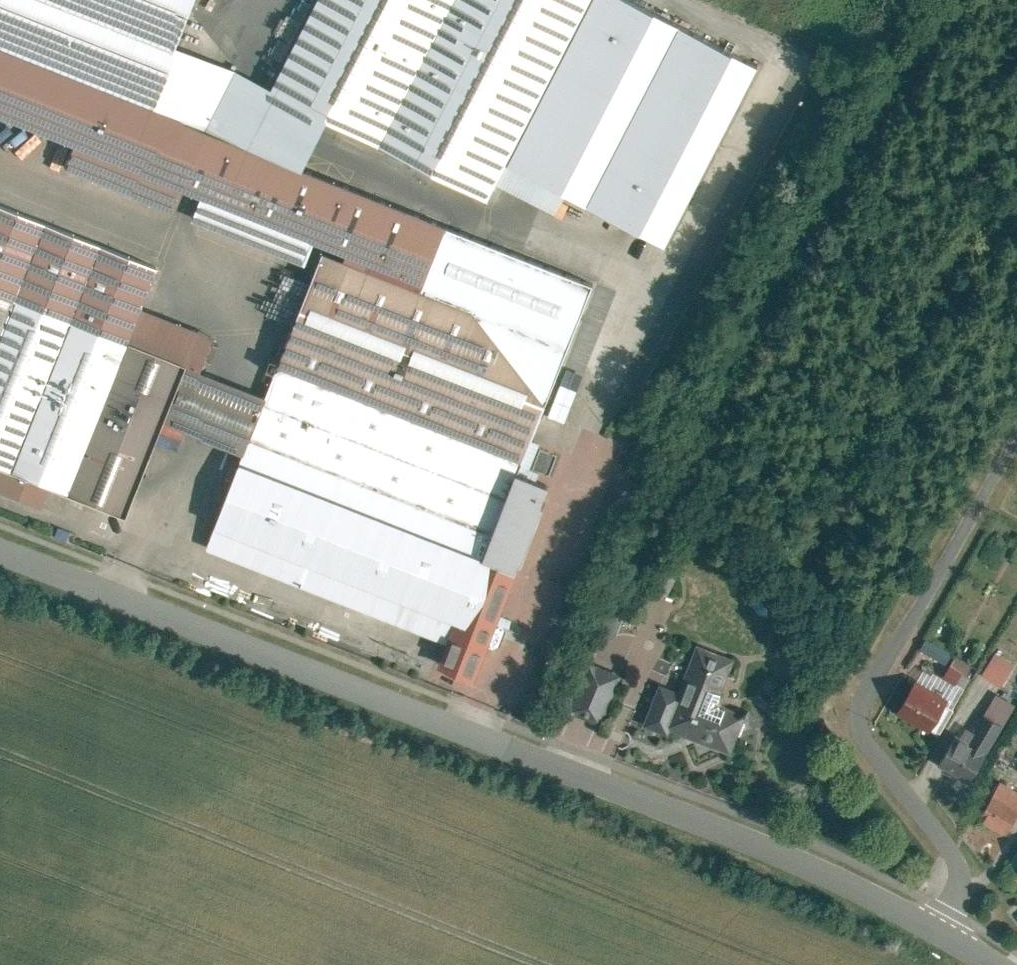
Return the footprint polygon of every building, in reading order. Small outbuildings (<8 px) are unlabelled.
[(71,145),(63,166),(177,211),(185,191),(202,197),(193,218),(306,264),(315,242),(369,264),(367,269),(421,291),(447,225),(303,168),(207,129),(153,108),(178,46),(196,0),(0,0),(0,116),(71,145)] [(273,88),(329,117),(488,199),(496,184),(507,162),(591,0),(318,0),(273,88)] [(630,0),(591,0),(507,162),(567,193),(666,244),(758,66),(630,0)] [(178,46),(153,108),(207,129),(238,70),(178,46)] [(273,88),(238,70),(207,129),(303,168),(329,117),(273,88)] [(567,193),(507,162),(496,184),(556,215),(567,193)] [(182,364),(125,342),(139,308),(155,266),(0,204),(0,466),(48,485),(122,515),(160,420),(182,364)] [(595,285),(447,225),(421,291),(367,269),(326,253),(282,362),(272,359),(268,370),(277,374),(267,398),(245,454),(208,546),(450,643),(485,556),(519,474),(595,285)] [(139,308),(125,342),(182,364),(201,372),(214,338),(139,308)] [(160,420),(245,454),(267,398),(201,372),(182,364),(160,420)] [(577,391),(561,385),(548,417),(565,423),(577,391)] [(0,466),(0,491),(39,507),(48,485),(0,466)] [(519,474),(485,556),(516,568),(518,562),(520,563),(544,504),(542,504),(549,486),(519,474)] [(516,568),(485,556),(450,643),(442,664),(472,676),(485,645),(492,648),(502,624),(495,621),(516,568)] [(953,653),(926,636),(920,647),(947,663),(953,653)] [(680,691),(667,727),(731,750),(744,713),(717,703),(733,658),(697,644),(680,691)] [(1015,662),(996,651),(982,674),(1001,685),(1015,662)] [(619,673),(586,662),(569,710),(601,722),(619,673)] [(658,683),(644,722),(665,730),(667,727),(680,691),(658,683)] [(910,683),(895,712),(930,731),(945,702),(910,683)] [(1014,705),(996,694),(985,712),(1003,723),(1014,705)] [(945,702),(930,731),(938,735),(954,707),(945,702)] [(969,781),(1003,723),(985,712),(969,738),(958,732),(939,764),(969,781)] [(1000,780),(978,816),(1007,833),(1016,816),(1016,790),(1000,780)]
